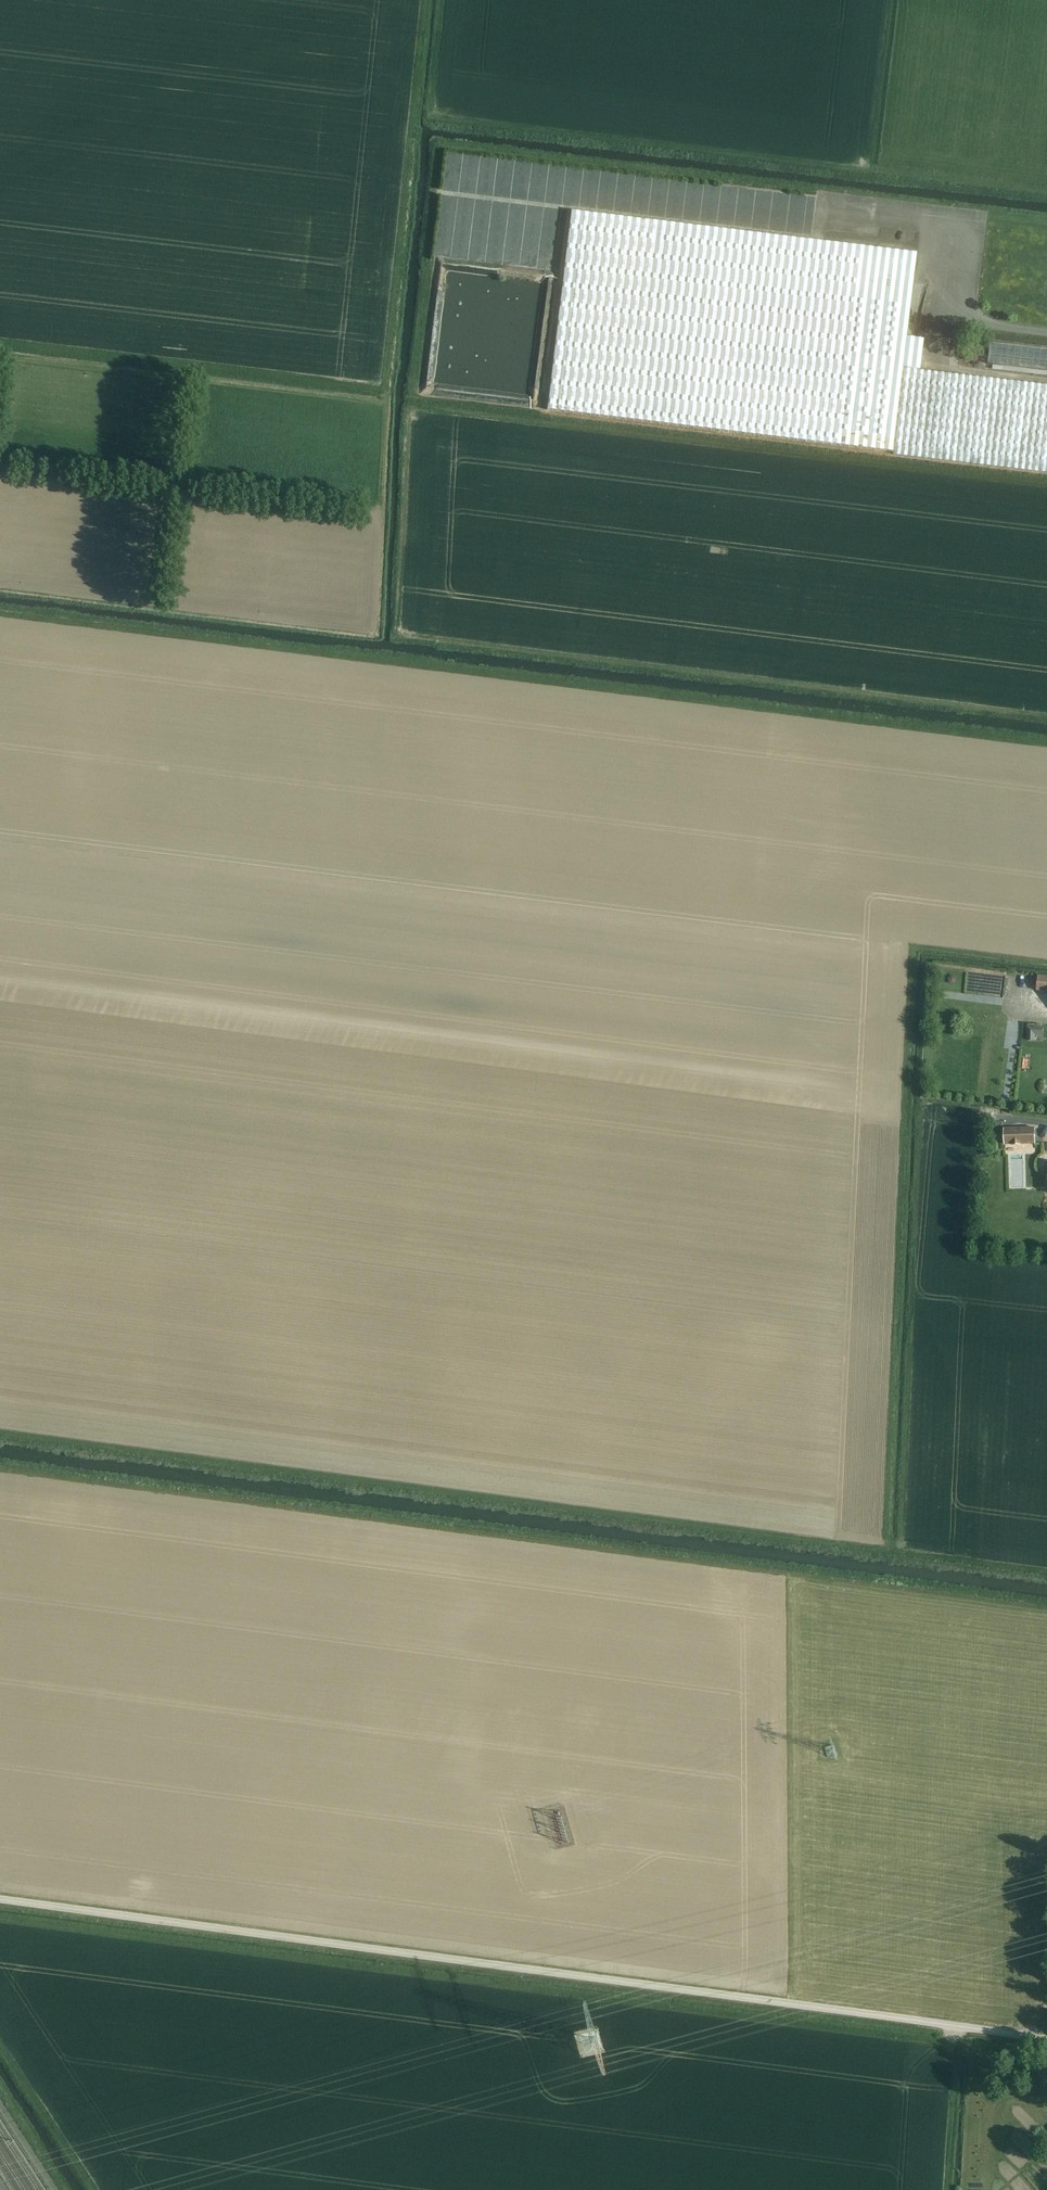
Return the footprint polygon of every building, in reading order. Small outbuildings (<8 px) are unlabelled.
[(547,410),(893,451),(893,454),(1046,473),(1046,385),(946,373),(920,370),(923,339),(918,339),(906,337),(908,324),(913,283),(916,253),(811,240),(571,211),(562,283),(547,410)] [(987,363),(1046,370),(1046,349),(989,342),(987,363)] [(1037,976),(1036,990),(1046,991),(1046,977),(1037,976)] [(1017,1129),(1017,1128),(1004,1128),(1004,1145),(1018,1144),(1018,1143),(1034,1143),(1034,1128),(1017,1129)]
